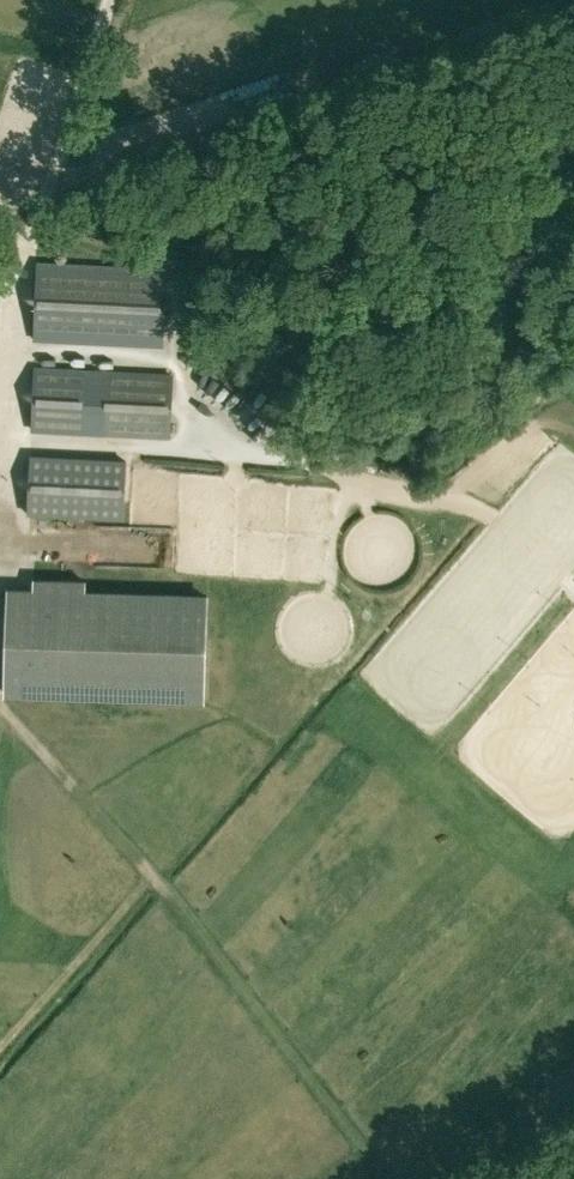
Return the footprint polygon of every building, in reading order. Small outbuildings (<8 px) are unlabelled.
[(167,269),(38,262),(35,339),(163,345),(167,269)] [(173,373),(108,371),(35,367),(32,429),(170,435),(173,373)] [(128,451),(32,448),(31,505),(127,508),(128,451)] [(5,671),(4,690),(202,697),(203,671),(206,594),(86,590),(87,580),(34,578),(34,588),(8,588),(5,671)]
